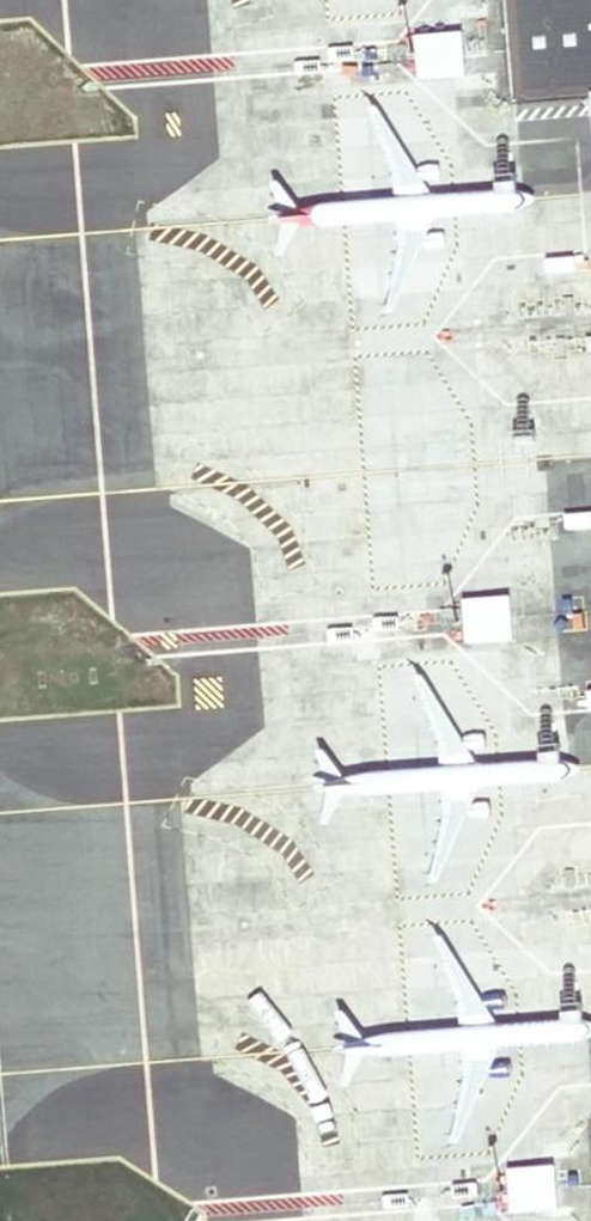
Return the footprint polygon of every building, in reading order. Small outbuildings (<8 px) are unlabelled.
[(513,105),(590,99),(590,103),(590,0),(505,0),(513,105)]
